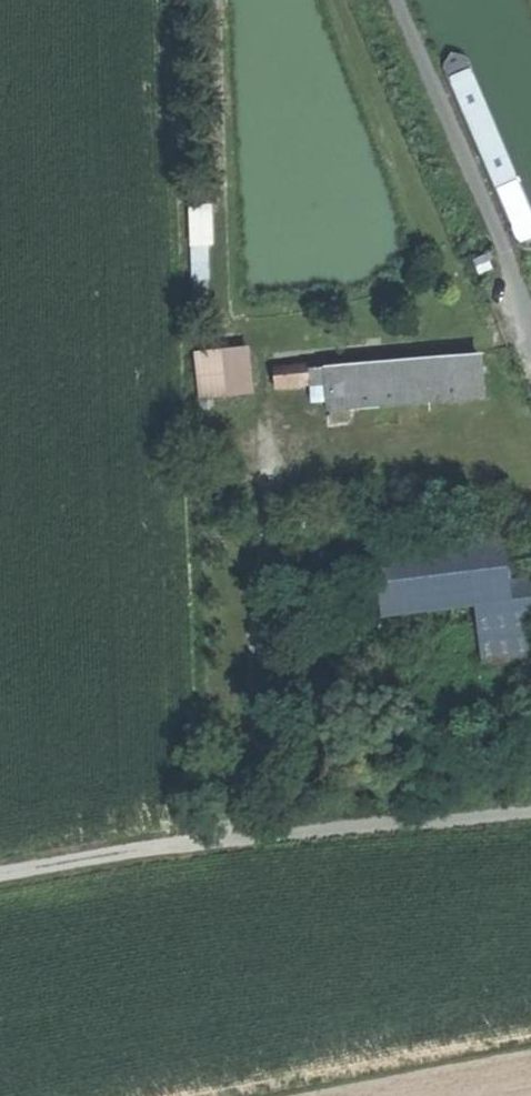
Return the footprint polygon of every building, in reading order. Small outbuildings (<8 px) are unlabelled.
[(192,209),(194,264),(211,263),(209,209),(192,209)] [(194,264),(196,316),(213,316),(211,263),(194,264)] [(195,356),(197,395),(252,392),(250,353),(195,356)] [(279,387),(314,385),(313,370),(312,358),(288,360),(289,368),(278,368),(279,387)] [(331,384),(333,407),(487,398),(484,360),(313,370),(314,385),(331,384)] [(496,539),(365,555),(374,621),(468,609),(476,672),(530,665),(530,581),(501,584),(496,539)]
